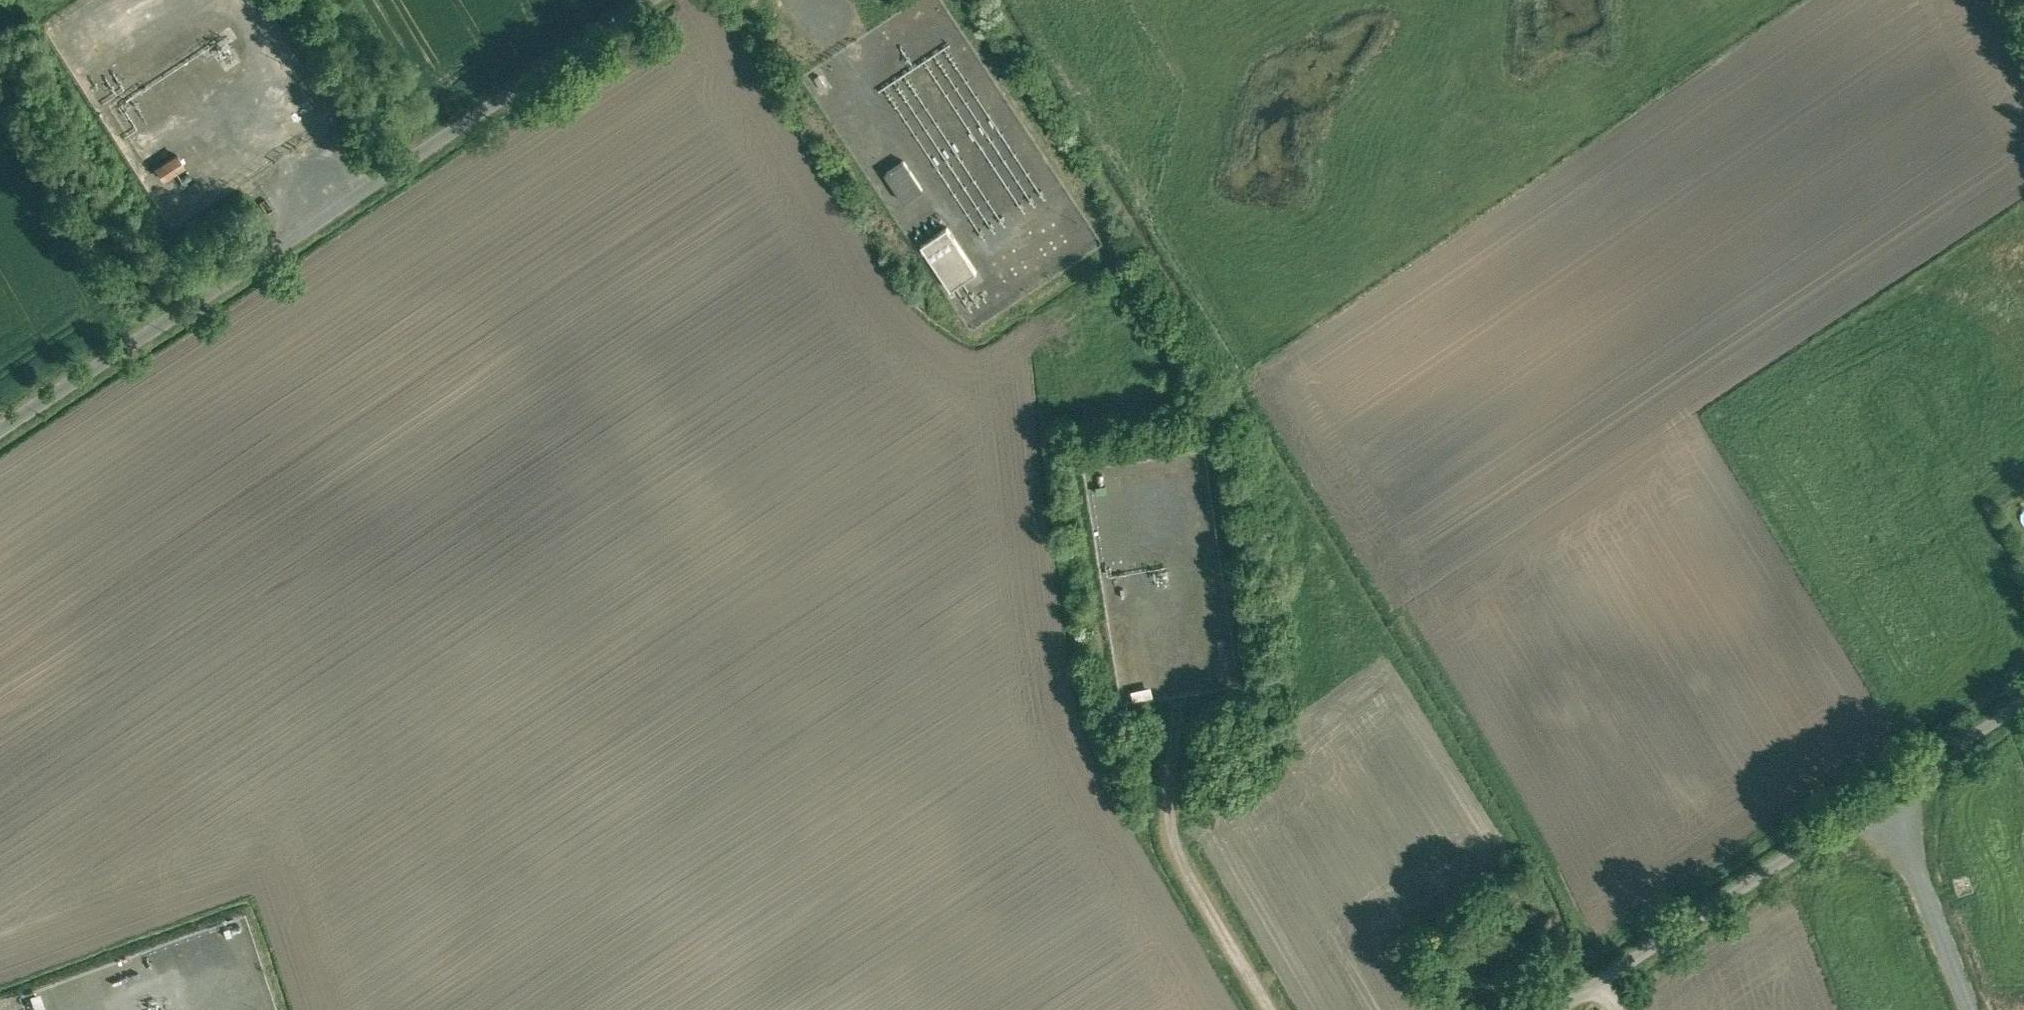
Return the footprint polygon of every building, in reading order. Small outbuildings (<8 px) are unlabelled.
[(177,156),(157,169),(164,181),(185,168),(177,156)] [(899,200),(920,190),(905,159),(884,169),(899,200)] [(946,224),(918,242),(948,288),(976,270),(946,224)] [(1131,697),(1151,695),(1150,687),(1130,689),(1131,697)]
